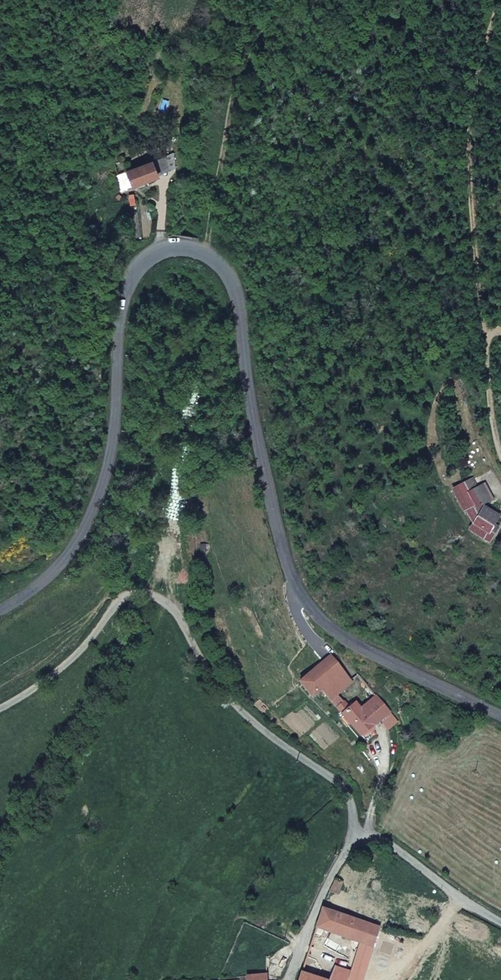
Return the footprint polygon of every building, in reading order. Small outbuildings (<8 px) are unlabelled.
[(174,174),(175,150),(162,155),(169,176),(174,174)] [(169,176),(162,155),(149,160),(156,180),(169,176)] [(156,180),(149,160),(123,170),(130,190),(156,180)] [(498,515),(481,505),(475,508),(466,491),(475,487),(470,477),(449,487),(460,513),(463,514),(469,526),(466,533),(486,545),(493,535),(489,532),(498,515)] [(492,500),(484,482),(475,487),(466,491),(475,508),(481,505),(492,500)] [(322,690),(346,673),(331,654),(293,682),(306,701),(315,694),(322,690)] [(390,713),(370,689),(349,705),(367,730),(372,727),(381,720),(390,713)] [(336,710),(322,690),(315,694),(322,703),(330,715),(336,710)] [(367,730),(349,705),(338,714),(336,710),(330,715),(349,743),(367,730)] [(396,720),(390,713),(381,720),(387,727),(396,720)] [(395,864),(399,858),(394,855),(390,861),(395,864)] [(337,894),(342,881),(334,879),(328,891),(337,894)] [(375,935),(378,925),(320,907),(313,930),(332,936),(357,945),(371,949),(375,935)] [(319,976),(332,936),(313,930),(299,969),(319,976)] [(372,976),(368,975),(381,937),(375,935),(371,949),(360,979),(370,979),(372,976)] [(371,949),(357,945),(349,969),(345,979),(360,979),(371,949)] [(349,969),(333,964),(327,979),(331,979),(345,979),(349,969)] [(327,979),(319,976),(299,969),(295,979),(331,979),(327,979)]
